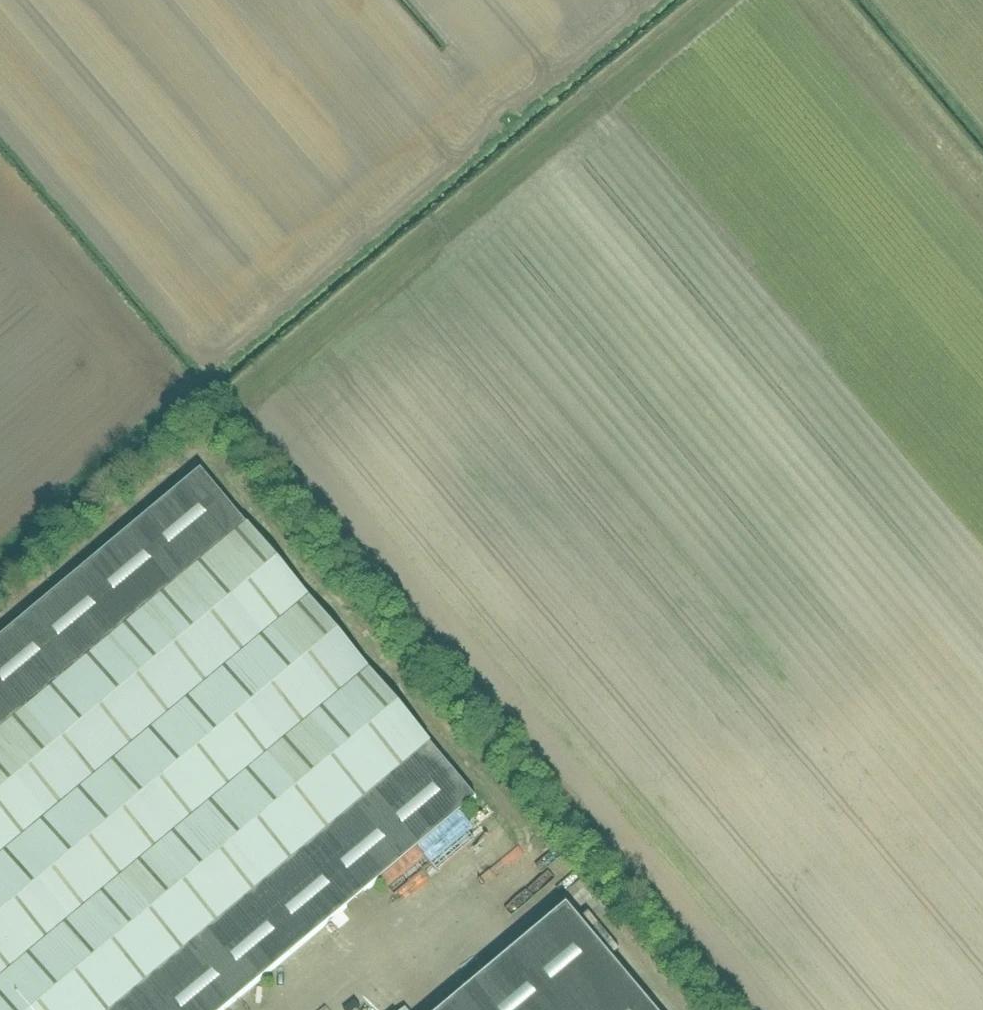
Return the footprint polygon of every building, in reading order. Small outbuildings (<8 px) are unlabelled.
[(202,472),(0,641),(0,1009),(226,1009),(477,801),(202,472)] [(567,909),(446,1009),(652,1009),(567,909)] [(351,1009),(358,1009),(381,991),(371,979),(344,1002),(351,1009)]
